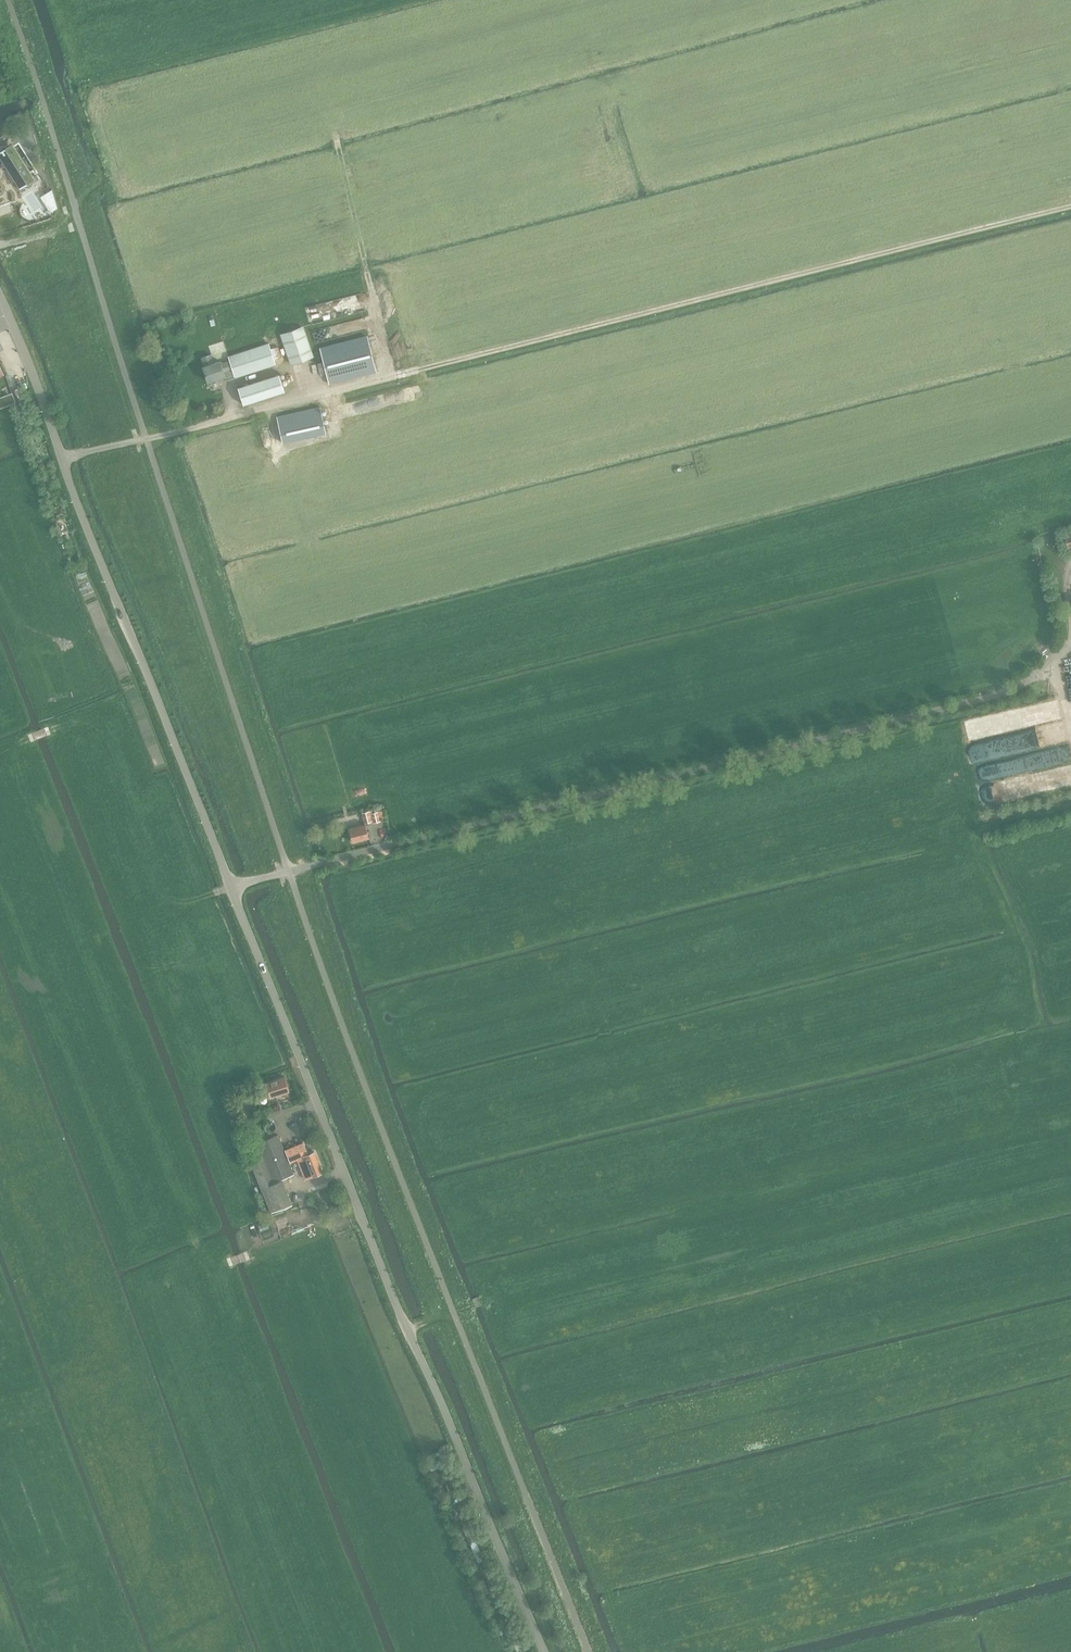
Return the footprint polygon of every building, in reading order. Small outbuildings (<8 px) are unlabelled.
[(5,166),(20,190),(35,180),(14,146),(12,144),(3,149),(2,149),(1,149),(0,149),(0,168),(5,166)] [(52,190),(40,197),(50,213),(58,208),(52,190)] [(303,328),(282,334),(291,364),(312,357),(303,328)] [(320,349),(329,384),(376,371),(367,336),(320,349)] [(226,380),(276,364),(269,344),(228,357),(230,361),(221,364),(220,361),(214,363),(211,355),(201,358),(204,366),(203,367),(207,382),(225,376),(226,380)] [(279,375),(238,388),(243,404),(284,391),(279,375)] [(16,402),(12,393),(0,397),(0,409),(16,402)] [(326,433),(321,410),(320,407),(277,417),(283,443),(326,433)] [(68,532),(65,524),(57,527),(60,535),(68,532)] [(1004,731),(1062,718),(1058,703),(1000,715),(1004,731)] [(369,811),(362,813),(363,818),(365,824),(372,822),(369,811)] [(378,812),(371,814),(374,822),(380,820),(378,812)] [(369,837),(365,824),(349,828),(352,842),(369,837)] [(271,1097),(289,1091),(284,1077),(266,1083),(271,1097)] [(263,1156),(251,1161),(271,1212),(292,1204),(282,1179),(293,1175),(283,1150),(277,1135),(258,1143),(263,1156)] [(303,1143),(285,1150),(289,1162),(297,1159),(302,1171),(305,1179),(322,1172),(314,1152),(307,1154),(303,1143)] [(444,1451),(427,1457),(438,1484),(445,1482),(439,1467),(449,1463),(444,1451)] [(465,1530),(471,1546),(479,1542),(473,1526),(465,1530)] [(474,1547),(480,1562),(484,1560),(478,1545),(474,1547)] [(471,1565),(473,1572),(481,1569),(483,1574),(491,1570),(488,1564),(487,1561),(479,1564),(478,1562),(471,1565)]
